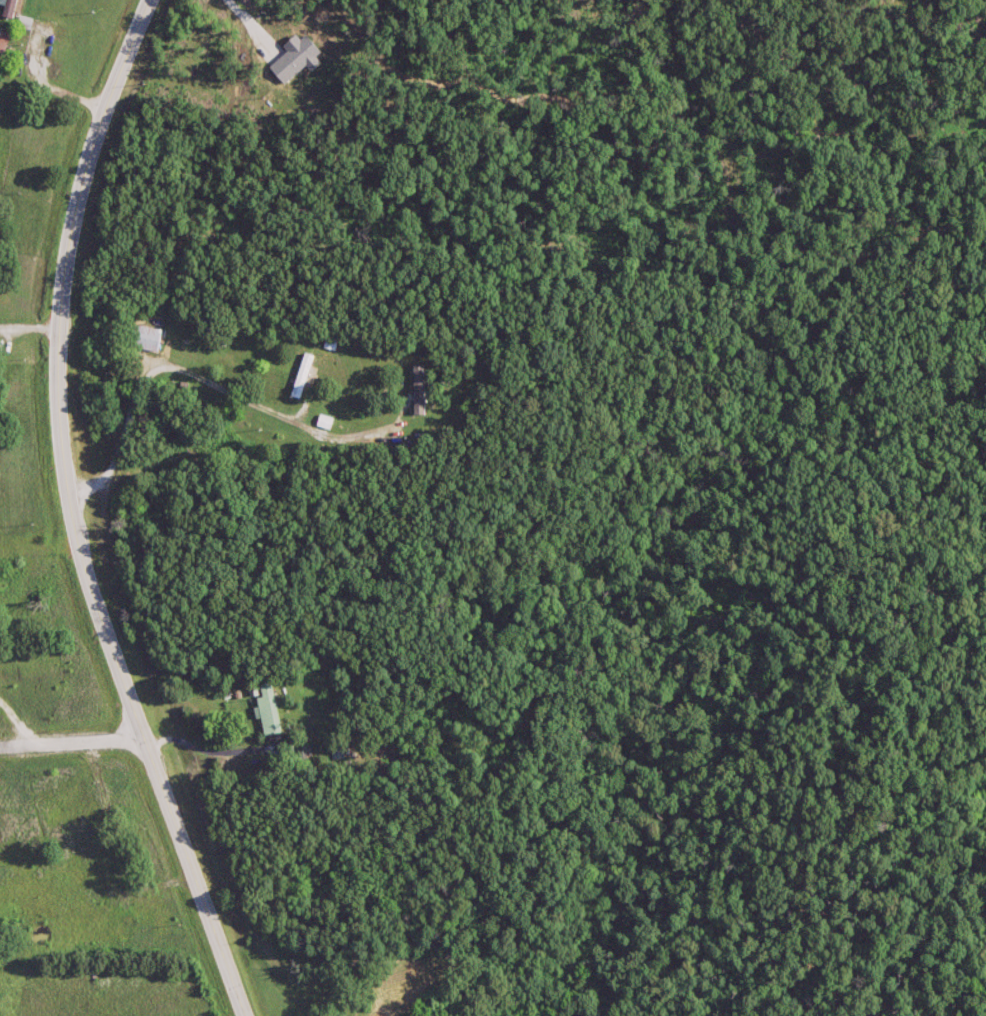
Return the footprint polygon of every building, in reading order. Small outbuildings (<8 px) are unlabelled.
[(6,56),(13,34),(0,31),(0,54),(6,56)] [(130,350),(157,351),(157,328),(131,328),(130,350)] [(315,357),(302,353),(289,397),(302,401),(315,357)] [(272,683),(254,686),(261,737),(279,734),(272,683)]
